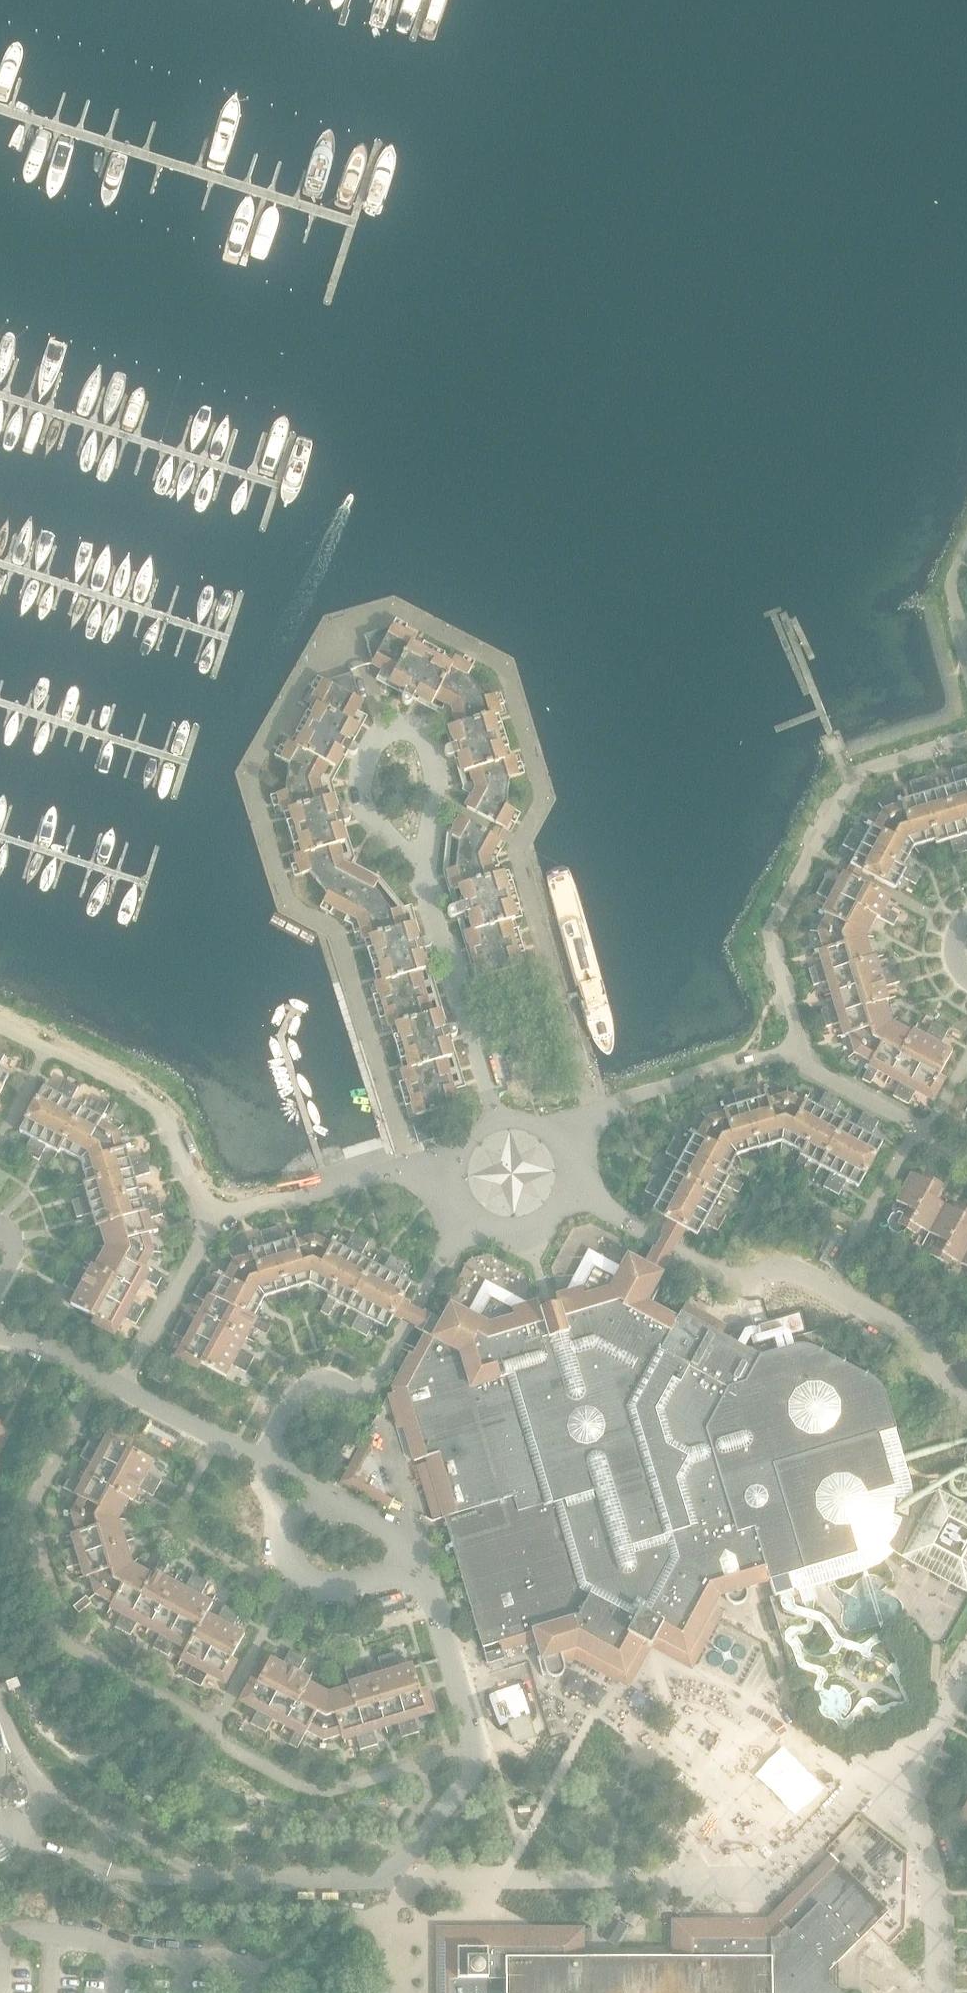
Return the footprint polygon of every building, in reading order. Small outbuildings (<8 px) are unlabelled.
[(476,788),(466,808),(503,828),(513,810),(506,806),(509,778),(516,775),(511,756),(503,758),(490,717),(498,714),(492,695),(485,697),(467,675),(471,668),(453,658),(449,666),(411,645),(415,638),(391,626),(364,634),(372,662),(371,662),(393,674),(389,681),(405,690),(401,696),(401,698),(401,699),(401,702),(402,702),(405,704),(408,704),(409,703),(414,694),(431,704),(435,697),(451,706),(457,724),(449,726),(455,744),(446,746),(445,747),(444,748),(443,751),(443,752),(444,753),(444,754),(445,755),(445,756),(447,757),(449,757),(458,754),(463,772),(471,770),(476,788)] [(327,893),(323,900),(358,919),(364,940),(371,938),(384,979),(376,981),(390,1027),(397,1025),(410,1066),(402,1068),(416,1114),(456,1102),(443,1059),(451,1056),(446,1039),(453,1036),(455,1036),(457,1033),(457,1030),(455,1028),(454,1027),(453,1026),(451,1026),(443,1029),(437,1011),(430,1013),(417,972),(425,969),(419,952),(425,950),(428,949),(430,948),(431,946),(431,944),(430,942),(429,941),(429,940),(427,939),(425,939),(417,941),(411,923),(403,926),(399,908),(391,910),(373,888),(377,882),(342,863),(336,844),(344,842),(339,824),(346,822),(348,821),(350,819),(350,816),(349,814),(348,813),(345,812),(336,814),(330,796),(323,798),(317,780),(326,763),(333,767),(342,751),(351,755),(352,755),(354,755),(355,754),(357,752),(357,750),(357,749),(356,746),(355,746),(347,742),(356,725),(349,721),(361,700),(360,699),(352,672),(324,680),(323,680),(311,703),(318,707),(297,745),(291,741),(281,759),(288,763),(285,791),(277,793),(283,813),(291,810),(303,852),(295,854),(301,874),(309,871),(327,893)] [(950,769),(955,784),(943,788),(943,787),(942,788),(930,791),(926,776),(909,781),(913,796),(900,800),(901,804),(883,809),(874,826),(871,824),(864,836),(850,829),(842,844),(856,852),(849,864),(861,870),(861,871),(882,882),(894,888),(901,876),(915,884),(919,876),(905,868),(903,866),(913,846),(934,840),(935,843),(949,840),(953,854),(966,851),(966,838),(966,834),(966,764),(950,769)] [(507,968),(519,965),(507,921),(514,919),(500,873),(493,875),(487,857),(497,838),(461,818),(451,836),(458,839),(455,868),(447,870),(453,889),(461,887),(465,903),(449,908),(448,908),(447,909),(447,910),(446,911),(446,912),(447,915),(448,916),(449,917),(450,917),(452,917),(468,912),(473,928),(465,931),(479,977),(492,973),(507,968)] [(887,1000),(883,986),(899,982),(894,965),(879,970),(875,956),(871,957),(865,936),(875,916),(878,918),(879,918),(893,925),(897,917),(883,909),(890,897),(845,873),(838,884),(824,877),(816,892),(829,900),(823,912),(826,914),(817,931),(823,949),(819,950),(823,963),(808,968),(813,985),(828,980),(832,992),(831,992),(832,994),(832,993),(836,1005),(820,1009),(825,1026),(841,1022),(845,1035),(848,1034),(853,1052),(870,1061),(869,1064),(869,1065),(861,1079),(870,1083),(877,1069),(888,1075),(889,1076),(900,1081),(892,1095),(907,1104),(915,1090),(927,1096),(951,1051),(939,1045),(947,1030),(932,1022),(924,1036),(912,1030),(910,1033),(891,1022),(884,1001),(887,1000)] [(143,1268),(152,1251),(147,1233),(151,1232),(147,1218),(162,1214),(157,1197),(141,1202),(138,1190),(138,1188),(137,1189),(134,1177),(149,1172),(144,1156),(129,1160),(125,1147),(122,1148),(116,1130),(99,1121),(101,1118),(109,1103),(100,1099),(93,1113),(82,1107),(81,1106),(70,1101),(77,1087),(62,1078),(55,1092),(43,1086),(36,1098),(35,1098),(24,1119),(25,1119),(18,1131),(30,1138),(23,1152),(38,1160),(45,1146),(58,1152),(60,1149),(79,1160),(86,1181),(82,1182),(86,1196),(71,1200),(76,1217),(91,1212),(95,1226),(99,1225),(105,1246),(94,1266),(91,1264),(85,1276),(71,1269),(62,1284),(76,1292),(70,1304),(115,1328),(121,1316),(135,1324),(144,1308),(129,1301),(135,1290),(136,1290),(137,1289),(136,1289),(142,1278),(156,1286),(160,1278),(146,1270),(147,1270),(143,1268)] [(651,1210),(663,1216),(664,1217),(685,1229),(685,1228),(697,1234),(703,1222),(717,1230),(725,1215),(711,1207),(717,1196),(717,1197),(718,1195),(723,1184),(738,1192),(742,1184),(728,1176),(725,1174),(736,1154),(757,1148),(758,1148),(759,1148),(781,1141),(801,1152),(799,1155),(791,1169),(800,1174),(807,1160),(818,1165),(818,1166),(819,1166),(830,1172),(823,1186),(838,1194),(845,1180),(857,1187),(876,1154),(875,1154),(882,1142),(870,1135),(877,1121),(862,1113),(855,1127),(844,1121),(843,1120),(832,1114),(839,1100),(824,1092),(817,1106),(804,1100),(803,1103),(786,1094),(768,1099),(767,1096),(753,1100),(749,1084),(732,1089),(736,1104),(723,1108),(724,1112),(706,1117),(697,1134),(694,1132),(687,1145),(673,1137),(665,1152),(679,1160),(673,1171),(673,1170),(672,1172),(666,1182),(652,1175),(644,1190),(658,1198),(651,1210)] [(428,1122),(413,1128),(418,1143),(433,1137),(428,1122)] [(890,1214),(886,1221),(889,1229),(896,1233),(904,1231),(906,1228),(933,1178),(923,1173),(921,1177),(911,1172),(895,1200),(906,1206),(902,1214),(898,1211),(890,1214)] [(918,1226),(928,1232),(944,1203),(934,1198),(942,1183),(933,1178),(906,1228),(915,1232),(918,1226)] [(929,1254),(938,1259),(965,1209),(955,1204),(953,1208),(944,1203),(928,1232),(939,1237),(929,1254)] [(961,1263),(966,1252),(966,1229),(966,1210),(965,1209),(938,1259),(947,1264),(951,1257),(961,1263)] [(685,1229),(664,1217),(639,1261),(660,1273),(685,1229)] [(172,1332),(186,1340),(179,1352),(225,1376),(231,1364),(245,1372),(253,1356),(239,1349),(245,1338),(246,1337),(251,1326),(266,1334),(270,1326),(256,1318),(253,1316),(264,1296),(285,1290),(287,1290),(287,1289),(309,1283),(328,1293),(327,1296),(327,1297),(319,1311),(328,1315),(335,1301),(346,1307),(347,1308),(358,1313),(351,1328),(366,1336),(373,1322),(385,1328),(392,1316),(394,1313),(402,1297),(410,1283),(398,1277),(405,1262),(390,1254),(382,1268),(372,1262),(371,1262),(370,1262),(360,1256),(367,1242),(352,1234),(344,1248),(332,1241),(330,1244),(313,1235),(295,1241),(295,1237),(281,1241),(277,1226),(259,1231),(264,1246),(251,1250),(252,1254),(233,1259),(225,1276),(221,1274),(215,1286),(201,1279),(192,1294),(207,1302),(201,1313),(200,1312),(199,1314),(200,1314),(194,1325),(180,1317),(172,1332)] [(383,1406),(391,1410),(396,1429),(403,1427),(412,1459),(427,1455),(484,1646),(500,1641),(502,1648),(484,1653),(487,1663),(505,1658),(502,1651),(503,1650),(538,1640),(547,1669),(547,1674),(550,1675),(554,1677),(559,1677),(560,1675),(562,1674),(564,1672),(565,1668),(564,1663),(561,1653),(577,1648),(626,1672),(641,1641),(650,1645),(655,1636),(688,1653),(717,1599),(719,1601),(721,1602),(725,1604),(729,1605),(733,1604),(737,1605),(742,1603),(745,1601),(747,1598),(748,1593),(746,1587),(770,1581),(774,1596),(791,1591),(794,1599),(797,1605),(797,1606),(801,1605),(816,1600),(812,1585),(833,1578),(862,1569),(873,1566),(880,1562),(891,1552),(966,1592),(966,1510),(933,1492),(913,1500),(910,1488),(894,1429),(883,1391),(880,1388),(877,1384),(874,1382),(871,1378),(813,1348),(808,1346),(804,1346),(800,1345),(759,1356),(743,1347),(748,1336),(733,1329),(728,1339),(720,1334),(725,1326),(686,1304),(678,1320),(645,1303),(661,1274),(629,1256),(623,1268),(590,1250),(568,1293),(555,1297),(556,1303),(548,1306),(539,1308),(538,1302),(529,1304),(486,1280),(467,1313),(452,1304),(443,1320),(432,1314),(423,1331),(426,1332),(413,1353),(411,1353),(392,1386),(393,1392),(389,1394),(383,1406)] [(394,1313),(423,1329),(432,1314),(402,1297),(394,1313)] [(149,1376),(161,1383),(166,1374),(153,1368),(149,1376)] [(10,1432),(0,1426),(0,1450),(10,1432)] [(331,1430),(323,1444),(335,1450),(342,1437),(331,1430)] [(374,1437),(365,1433),(339,1482),(388,1507),(392,1499),(385,1494),(370,1445),(374,1437)] [(152,1647),(167,1655),(175,1641),(186,1647),(180,1658),(192,1664),(184,1678),(200,1686),(207,1672),(219,1679),(244,1634),(232,1627),(239,1613),(224,1605),(216,1619),(206,1613),(212,1603),(199,1596),(207,1582),(191,1574),(184,1588),(173,1582),(172,1581),(161,1576),(169,1562),(161,1557),(153,1571),(151,1574),(131,1564),(125,1542),(125,1540),(124,1540),(118,1518),(128,1499),(131,1500),(138,1488),(152,1496),(161,1480),(147,1473),(153,1461),(108,1436),(101,1448),(87,1441),(79,1456),(93,1464),(87,1474),(86,1476),(87,1476),(81,1486),(67,1479),(62,1487),(76,1495),(79,1497),(70,1514),(76,1532),(72,1533),(76,1546),(61,1551),(66,1568),(81,1563),(85,1576),(89,1576),(94,1594),(111,1602),(109,1606),(121,1612),(114,1626),(129,1635),(137,1621),(148,1626),(147,1627),(149,1628),(149,1627),(160,1633),(152,1647)] [(345,1440),(338,1453),(348,1458),(356,1446),(345,1440)] [(45,1515),(61,1517),(62,1509),(46,1507),(45,1515)] [(72,1606),(78,1613),(90,1602),(85,1596),(72,1606)] [(297,1672),(305,1658),(289,1650),(281,1664),(269,1657),(245,1702),(257,1709),(250,1723),(265,1731),(273,1717),(283,1723),(285,1724),(295,1729),(288,1743),(296,1748),(304,1734),(306,1731),(323,1740),(341,1734),(342,1738),(355,1734),(360,1749),(377,1744),(372,1729),(383,1725),(384,1726),(385,1725),(397,1721),(401,1737),(418,1732),(413,1716),(426,1712),(411,1663),(399,1667),(394,1652),(377,1657),(382,1672),(370,1676),(369,1676),(357,1680),(353,1664),(343,1667),(348,1682),(348,1683),(349,1686),(327,1692),(308,1682),(309,1679),(297,1672)] [(316,1765),(324,1766),(326,1749),(317,1749),(316,1765)] [(10,1786),(5,1793),(7,1801),(14,1806),(22,1804),(26,1798),(25,1790),(18,1785),(10,1786)] [(963,1797),(958,1807),(962,1809),(957,1819),(966,1825),(966,1799),(963,1797)] [(439,1927),(436,1992),(839,1992),(837,1991),(837,1976),(837,1961),(887,1912),(838,1860),(771,1929),(732,1930),(715,1931),(715,1922),(674,1922),(675,1959),(581,1958),(582,1929),(439,1927)] [(611,1918),(600,1936),(615,1946),(626,1928),(611,1918)] [(595,1939),(595,1929),(585,1929),(584,1939),(595,1939)]
